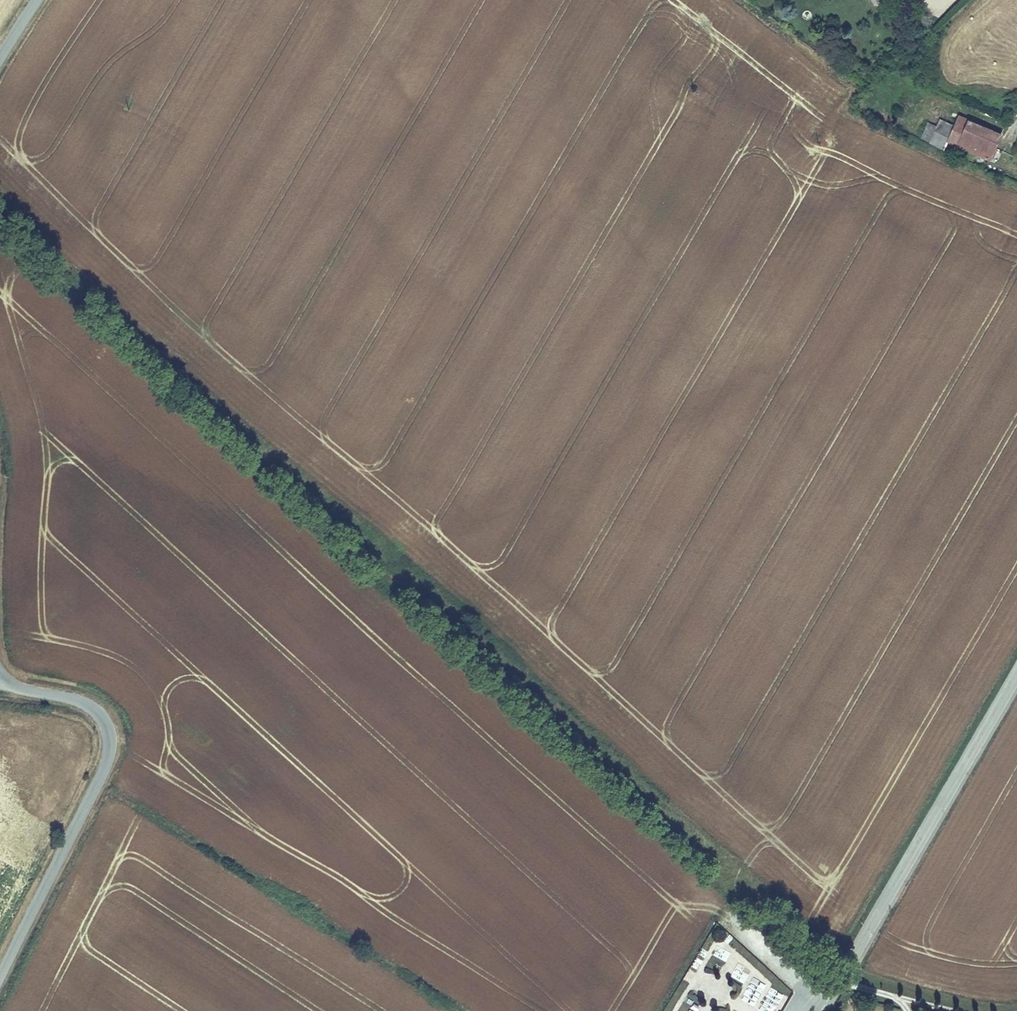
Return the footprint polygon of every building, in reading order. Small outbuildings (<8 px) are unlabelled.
[(991,162),(1003,135),(959,115),(954,125),(930,115),(918,140),(944,152),(948,142),(991,162)]
